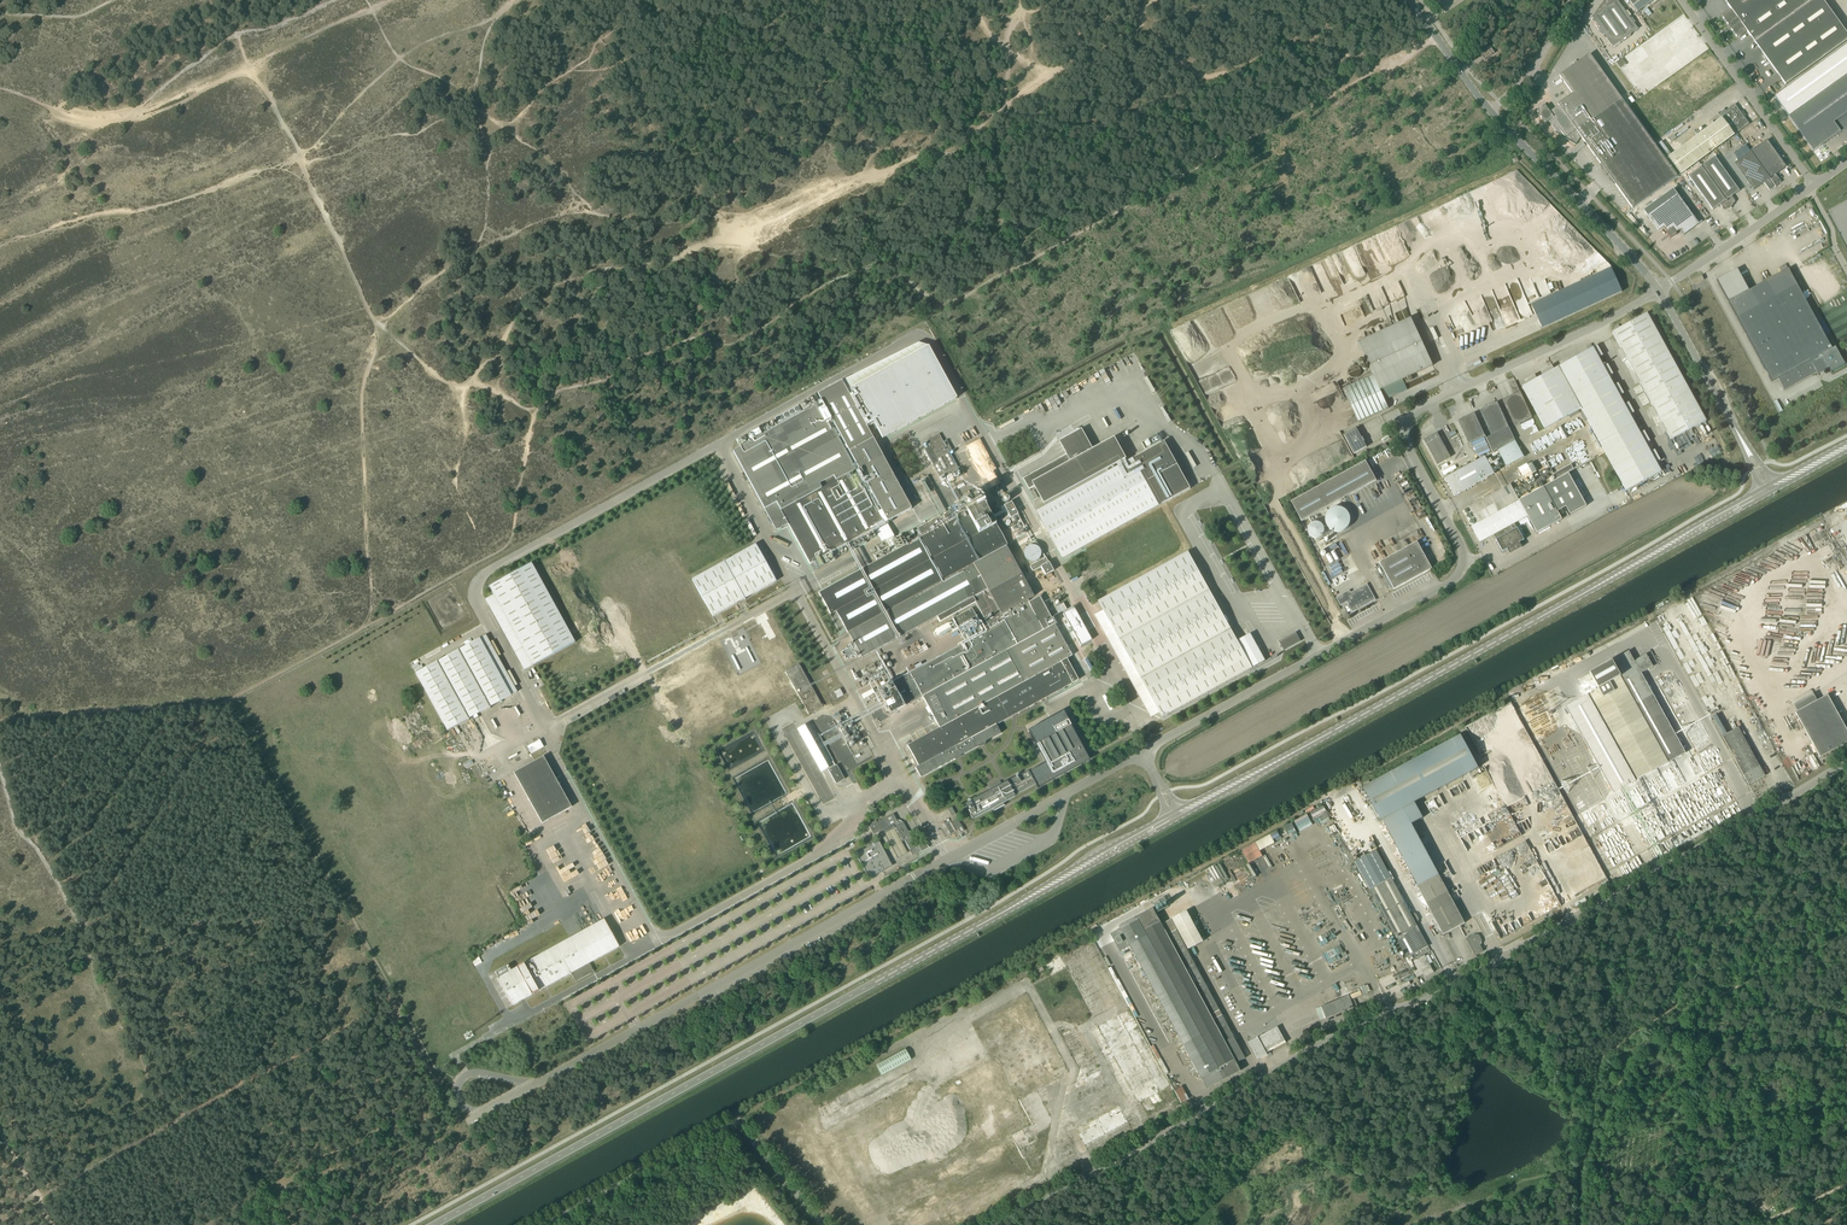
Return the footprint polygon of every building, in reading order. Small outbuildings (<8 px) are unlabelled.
[(1613,46),(1638,29),(1617,0),(1605,0),(1599,7),(1602,10),(1592,17),(1613,46)] [(1731,9),(1723,15),(1723,17),(1728,25),(1729,24),(1729,25),(1730,25),(1732,28),(1731,28),(1732,29),(1731,29),(1737,37),(1739,37),(1747,31),(1754,42),(1785,85),(1846,41),(1846,34),(1822,0),(1724,0),(1731,9)] [(1648,17),(1652,14),(1647,8),(1644,10),(1648,17)] [(1480,53),(1485,60),(1494,52),(1490,46),(1480,53)] [(1774,98),(1813,151),(1840,132),(1840,133),(1846,128),(1846,46),(1774,98)] [(1568,87),(1573,95),(1550,112),(1549,110),(1550,109),(1547,108),(1545,105),(1544,106),(1543,105),(1541,108),(1537,112),(1538,113),(1538,115),(1540,116),(1545,123),(1549,121),(1562,140),(1565,138),(1576,145),(1579,139),(1582,137),(1632,208),(1677,176),(1628,107),(1591,55),(1561,77),(1568,87)] [(1658,143),(1668,157),(1680,174),(1749,124),(1735,104),(1720,115),(1721,118),(1671,155),(1661,141),(1658,143)] [(1751,152),(1775,186),(1776,187),(1776,186),(1781,182),(1776,174),(1786,167),(1767,140),(1751,152)] [(1572,150),(1573,153),(1585,146),(1583,143),(1572,150)] [(1734,163),(1754,190),(1764,183),(1770,190),(1775,186),(1751,152),(1734,163)] [(1739,191),(1715,157),(1702,166),(1731,207),(1732,206),(1732,205),(1735,203),(1735,201),(1732,196),(1739,191)] [(1728,208),(1730,208),(1731,207),(1702,166),(1688,176),(1713,210),(1720,204),(1723,209),(1726,209),(1728,208)] [(1648,216),(1659,231),(1663,227),(1667,232),(1666,233),(1670,239),(1676,234),(1676,233),(1680,230),(1684,235),(1699,224),(1677,194),(1648,216)] [(1737,269),(1717,280),(1772,381),(1778,378),(1784,390),(1817,372),(1818,374),(1829,368),(1831,372),(1845,364),(1835,347),(1832,349),(1791,274),(1788,269),(1785,264),(1779,267),(1782,272),(1749,290),(1737,269)] [(1539,301),(1531,305),(1542,329),(1622,292),(1611,269),(1551,296),(1539,301)] [(1702,276),(1691,281),(1693,285),(1704,280),(1702,276)] [(1647,313),(1612,332),(1671,440),(1706,421),(1647,313)] [(1374,375),(1344,389),(1359,422),(1388,408),(1385,400),(1407,390),(1402,379),(1433,365),(1411,318),(1358,342),(1374,375)] [(882,455),(867,428),(871,425),(874,431),(877,429),(882,438),(956,398),(928,346),(847,391),(841,381),(818,394),(823,402),(733,451),(776,531),(788,524),(788,525),(789,525),(810,564),(814,571),(862,545),(879,536),(882,541),(886,539),(890,546),(874,555),(877,561),(872,563),(861,570),(819,593),(830,614),(840,632),(846,629),(862,658),(937,617),(940,622),(975,602),(990,629),(910,673),(907,668),(880,684),(875,687),(877,690),(890,714),(922,697),(939,728),(907,745),(919,766),(916,768),(921,777),(1001,733),(996,725),(1078,680),(1066,659),(1072,656),(1039,596),(1035,599),(1006,546),(1007,545),(978,492),(961,502),(967,512),(957,517),(953,509),(917,529),(921,537),(918,538),(914,530),(902,536),(902,535),(895,539),(886,522),(911,509),(882,455)] [(1558,367),(1522,387),(1545,428),(1581,408),(1626,491),(1661,472),(1593,348),(1558,367)] [(1532,417),(1515,381),(1509,384),(1514,394),(1503,400),(1514,425),(1532,417)] [(1480,410),(1492,436),(1486,438),(1493,452),(1515,440),(1497,402),(1480,410)] [(802,412),(798,405),(775,418),(779,425),(802,412)] [(1485,435),(1474,413),(1458,420),(1468,443),(1485,435)] [(1351,431),(1344,435),(1354,454),(1367,447),(1356,428),(1351,431)] [(1029,489),(1035,486),(1045,503),(1127,458),(1115,437),(1093,449),(1082,429),(1060,441),(1067,454),(1024,478),(1029,489)] [(1450,457),(1437,432),(1424,440),(1437,464),(1450,457)] [(947,478),(948,481),(949,482),(962,475),(951,455),(954,453),(946,440),(943,442),(939,434),(926,441),(929,446),(924,449),(942,482),(947,478)] [(1157,434),(1142,442),(1146,450),(1161,441),(1157,434)] [(1063,559),(1191,488),(1164,441),(1037,511),(1063,559)] [(1515,441),(1498,450),(1507,466),(1524,457),(1515,441)] [(1366,461),(1291,501),(1302,521),(1376,480),(1366,461)] [(1458,471),(1444,478),(1454,496),(1486,478),(1477,461),(1458,471)] [(1527,464),(1518,469),(1522,477),(1524,476),(1531,472),(1532,474),(1536,472),(1534,468),(1532,464),(1532,463),(1528,465),(1527,464)] [(1524,540),(1515,523),(1528,517),(1537,533),(1562,519),(1558,511),(1566,507),(1570,515),(1586,506),(1568,473),(1544,486),(1529,494),(1528,492),(1518,498),(1519,500),(1477,523),(1471,527),(1475,534),(1475,536),(1476,536),(1480,542),(1494,535),(1496,539),(1502,551),(1507,549),(1510,554),(1522,547),(1519,542),(1524,540)] [(1518,498),(1510,484),(1469,507),(1477,523),(1519,500),(1518,498)] [(1000,487),(995,490),(996,493),(1003,505),(1002,506),(1009,518),(1004,521),(1008,529),(1011,527),(1013,532),(1022,527),(1019,523),(1022,521),(1007,495),(1004,497),(1003,494),(1004,494),(1000,487)] [(1326,517),(1325,520),(1326,522),(1327,525),(1328,526),(1330,529),(1332,530),(1334,531),(1336,532),(1338,532),(1340,532),(1343,531),(1345,530),(1347,528),(1348,526),(1349,525),(1350,523),(1350,519),(1350,517),(1349,514),(1348,513),(1346,510),(1345,509),(1343,508),(1340,507),(1338,507),(1336,507),(1333,508),(1331,509),(1329,511),(1328,512),(1327,514),(1326,517)] [(1308,528),(1308,530),(1308,532),(1309,534),(1310,535),(1311,537),(1313,538),(1315,538),(1317,538),(1319,538),(1320,537),(1322,536),(1323,534),(1324,532),(1324,530),(1324,529),(1324,527),(1322,525),(1321,523),(1320,523),(1317,522),(1314,522),(1313,523),(1311,524),(1310,525),(1309,526),(1308,528)] [(1023,530),(1015,534),(1017,538),(1025,534),(1023,530)] [(1376,564),(1374,565),(1375,568),(1387,590),(1392,588),(1393,588),(1394,590),(1432,569),(1417,541),(1379,562),(1380,563),(1379,565),(1377,567),(1376,564)] [(776,581),(772,574),(756,544),(755,544),(692,579),(709,610),(712,615),(713,616),(776,581)] [(1025,549),(1024,552),(1024,555),(1025,557),(1026,560),(1029,561),(1032,562),(1034,562),(1037,561),(1039,559),(1040,556),(1041,553),(1040,550),(1038,548),(1036,546),(1033,545),(1030,546),(1027,547),(1025,549)] [(1136,669),(1162,717),(1169,714),(1252,668),(1188,552),(1098,601),(1103,610),(1094,615),(1127,674),(1136,669)] [(1041,567),(1045,575),(1053,571),(1046,557),(1030,566),(1033,571),(1041,567)] [(494,595),(486,599),(525,670),(575,642),(532,563),(489,586),(494,595)] [(1044,577),(1039,568),(1035,571),(1040,579),(1044,577)] [(1051,574),(1045,577),(1047,581),(1042,583),(1047,592),(1052,589),(1058,586),(1051,574)] [(1343,594),(1336,597),(1340,605),(1347,602),(1352,612),(1376,599),(1367,584),(1351,592),(1344,596),(1343,594)] [(1056,595),(1051,598),(1056,606),(1060,604),(1056,595)] [(1069,630),(1076,626),(1063,603),(1056,607),(1069,630)] [(972,609),(953,619),(957,626),(976,616),(972,609)] [(773,616),(748,626),(753,637),(777,626),(773,616)] [(946,622),(933,629),(936,634),(948,627),(946,622)] [(1081,629),(1076,628),(1072,630),(1071,634),(1073,638),(1078,639),(1082,637),(1083,633),(1081,629)] [(1284,650),(1301,641),(1296,632),(1279,641),(1284,650)] [(511,695),(480,638),(416,673),(447,730),(511,695)] [(1077,643),(1080,649),(1087,645),(1084,639),(1077,643)] [(1613,793),(1670,761),(1685,752),(1641,673),(1653,666),(1646,654),(1634,661),(1629,651),(1589,673),(1598,688),(1587,695),(1602,721),(1580,734),(1613,793)] [(1652,654),(1649,656),(1654,664),(1657,662),(1652,654)] [(799,664),(786,671),(797,692),(809,714),(822,706),(816,695),(799,664)] [(1081,686),(1079,683),(1065,691),(1067,694),(1081,686)] [(1488,712),(1517,712),(1522,721),(1531,741),(1576,719),(1573,712),(1572,713),(1559,685),(1558,685),(1536,695),(1535,693),(1529,696),(1529,700),(1517,706),(1514,700),(1488,712)] [(834,700),(843,695),(840,689),(831,694),(834,700)] [(872,689),(861,695),(864,699),(875,693),(872,689)] [(1795,713),(1820,757),(1846,742),(1846,731),(1827,695),(1795,713)] [(1002,802),(1088,756),(1065,712),(1029,731),(1045,761),(1018,776),(1017,776),(1013,778),(1002,784),(1000,781),(989,787),(991,791),(965,804),(973,818),(992,808),(994,811),(1004,806),(1002,802)] [(1714,719),(1720,731),(1723,730),(1717,718),(1714,719)] [(798,729),(821,771),(828,767),(805,725),(798,729)] [(1765,776),(1738,727),(1722,736),(1749,785),(1765,776)] [(1382,819),(1391,836),(1411,824),(1423,817),(1414,802),(1478,768),(1460,735),(1363,787),(1381,820),(1382,819)] [(544,747),(540,740),(527,747),(531,754),(544,747)] [(1704,760),(1713,755),(1710,749),(1701,754),(1704,760)] [(1806,756),(1813,770),(1820,767),(1813,753),(1806,756)] [(542,823),(572,807),(543,756),(514,773),(542,823)] [(487,783),(499,779),(497,773),(492,775),(491,771),(493,770),(490,762),(481,765),(483,770),(479,771),(480,776),(485,775),(487,783)] [(845,779),(837,765),(828,769),(836,783),(845,779)] [(1724,809),(1727,816),(1738,812),(1735,804),(1724,809)] [(869,827),(871,831),(874,835),(883,830),(885,834),(895,828),(903,841),(904,840),(911,836),(908,831),(903,822),(902,822),(901,820),(896,819),(893,814),(877,823),(876,821),(868,825),(869,827)] [(960,833),(961,832),(964,831),(959,822),(958,819),(952,822),(957,830),(958,829),(960,833)] [(594,854),(601,851),(590,825),(580,829),(586,844),(590,843),(592,846),(585,849),(587,853),(593,851),(594,854)] [(895,828),(885,834),(898,857),(907,852),(902,842),(903,841),(895,828)] [(912,855),(916,853),(917,852),(917,853),(928,847),(923,839),(922,836),(908,831),(911,836),(904,840),(910,850),(909,850),(912,855)] [(1259,850),(1273,843),(1270,835),(1240,848),(1247,862),(1261,856),(1259,850)] [(1677,836),(1663,841),(1665,849),(1679,843),(1677,836)] [(865,848),(856,853),(870,878),(879,873),(882,871),(892,866),(890,862),(879,841),(870,846),(865,848)] [(1662,845),(1652,851),(1654,856),(1664,851),(1662,845)] [(547,854),(552,865),(563,859),(561,856),(564,855),(560,847),(547,854)] [(575,866),(571,867),(569,863),(555,869),(559,879),(577,871),(575,866)] [(1391,878),(1370,889),(1406,958),(1407,957),(1411,955),(1428,946),(1416,924),(1418,923),(1419,920),(1416,914),(1412,912),(1410,913),(1391,878)] [(621,898),(622,899),(627,897),(622,886),(603,894),(607,903),(621,898)] [(1449,894),(1428,906),(1443,935),(1465,923),(1449,894)] [(523,896),(514,900),(520,914),(521,914),(525,922),(530,920),(527,914),(537,910),(535,906),(529,909),(527,905),(534,901),(531,896),(524,899),(523,896)] [(1218,1008),(1172,921),(1166,924),(1163,919),(1174,914),(1171,908),(1157,915),(1154,908),(1120,926),(1121,928),(1111,934),(1120,951),(1130,945),(1187,1051),(1193,1061),(1207,1088),(1241,1070),(1237,1062),(1245,1058),(1221,1013),(1218,1008)] [(634,909),(625,913),(627,917),(630,916),(630,917),(636,914),(634,909)] [(1203,941),(1187,911),(1172,918),(1189,949),(1203,941)] [(571,973),(572,975),(576,982),(592,973),(591,972),(594,970),(589,963),(619,947),(604,919),(511,970),(508,965),(495,972),(513,1005),(571,973)] [(633,940),(646,933),(642,925),(629,932),(633,940)] [(1466,938),(1466,939),(1475,956),(1476,956),(1475,956),(1483,951),(1479,944),(1481,943),(1482,940),(1479,935),(1477,934),(1475,935),(1474,934),(1466,939),(1466,938)] [(1042,962),(1048,976),(1064,969),(1059,955),(1042,962)] [(1339,970),(1344,967),(1337,955),(1329,959),(1331,962),(1333,961),(1336,966),(1336,965),(1339,970)] [(1418,969),(1414,971),(1418,981),(1419,981),(1417,978),(1424,974),(1425,977),(1434,972),(1425,955),(1413,960),(1417,968),(1418,969)] [(1397,973),(1379,978),(1382,991),(1401,986),(1397,973)] [(990,1052),(988,1060),(873,1112),(874,1114),(898,1104),(896,1113),(902,1114),(857,1134),(850,1119),(830,1128),(870,1216),(916,1195),(910,1188),(904,1190),(908,1192),(904,1195),(899,1189),(984,1151),(976,1142),(964,1151),(942,1125),(1001,1098),(997,1089),(1004,1083),(1010,1097),(1064,1073),(1028,993),(970,1020),(980,1042),(972,1045),(977,1057),(990,1052)] [(1354,1007),(1349,996),(1321,1006),(1326,1018),(1354,1007)] [(1131,1007),(1096,1024),(1121,1077),(1117,1079),(1126,1098),(1133,1094),(1136,1101),(1168,1087),(1131,1007)] [(1277,1026),(1250,1041),(1259,1057),(1263,1055),(1264,1056),(1267,1054),(1266,1052),(1285,1041),(1286,1042),(1277,1026)] [(609,1030),(594,1038),(596,1041),(610,1033),(609,1030)] [(1080,1073),(1083,1082),(1098,1077),(1095,1068),(1080,1073)] [(1178,1103),(1187,1099),(1181,1086),(1172,1090),(1178,1103)] [(830,1108),(837,1106),(836,1100),(828,1102),(830,1108)] [(1083,1122),(1074,1126),(1086,1151),(1093,1151),(1103,1146),(1113,1141),(1113,1136),(1111,1131),(1115,1129),(1116,1132),(1116,1135),(1117,1135),(1122,1135),(1131,1131),(1120,1106),(1084,1122),(1083,1122)] [(839,1195),(834,1185),(825,1189),(822,1183),(811,1189),(819,1205),(839,1195)] [(833,1218),(847,1211),(845,1208),(832,1214),(833,1218)]
